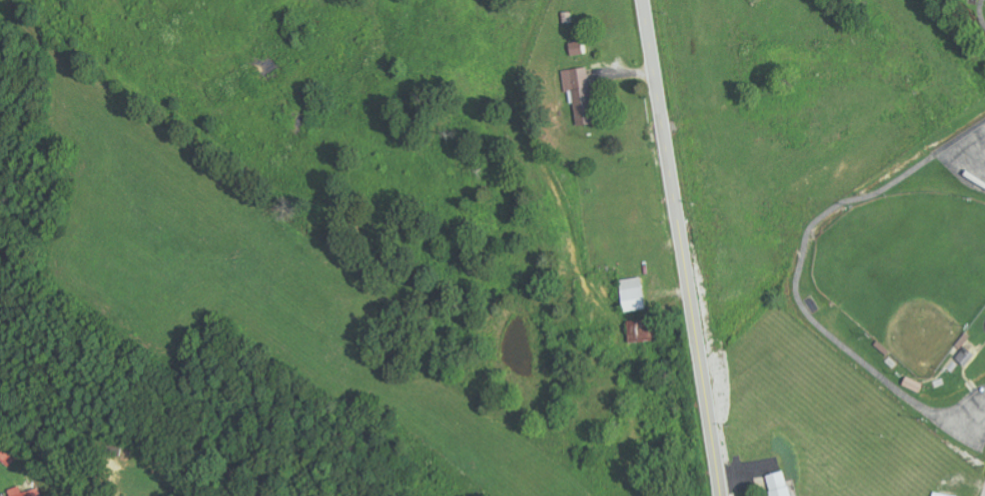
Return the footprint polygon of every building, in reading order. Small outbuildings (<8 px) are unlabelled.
[(571,55),(584,53),(582,41),(569,42),(571,55)] [(561,70),(564,91),(568,91),(570,103),(573,102),(576,125),(594,122),(592,101),(598,101),(596,87),(590,88),(587,66),(561,70)] [(623,311),(645,309),(641,277),(619,279),(623,311)] [(628,341),(656,341),(656,327),(649,327),(649,319),(628,320),(628,341)] [(956,359),(966,365),(974,353),(963,346),(956,359)] [(0,446),(0,460),(8,467),(15,460),(0,446)] [(786,470),(767,474),(771,495),(791,495),(786,470)] [(38,488),(35,488),(20,492),(18,486),(8,489),(8,495),(40,495),(38,488)]
